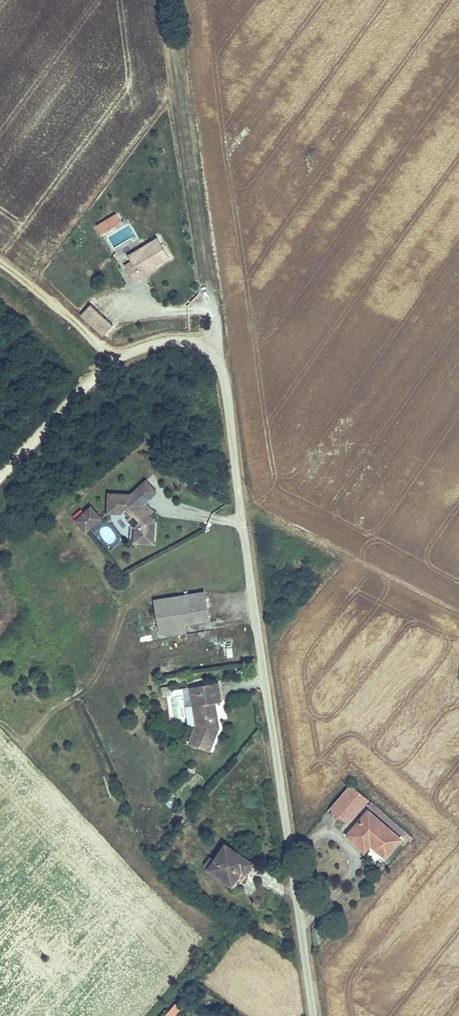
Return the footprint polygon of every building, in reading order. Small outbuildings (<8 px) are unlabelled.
[(101,235),(122,223),(116,213),(95,225),(101,235)] [(155,266),(170,257),(159,237),(128,255),(132,261),(125,265),(134,281),(142,277),(140,274),(155,266)] [(155,266),(140,274),(142,277),(156,269),(155,266)] [(102,333),(112,323),(90,302),(81,312),(102,333)] [(193,329),(205,329),(204,315),(193,316),(193,329)] [(109,482),(110,502),(124,501),(129,497),(134,503),(130,507),(137,515),(136,528),(156,529),(157,506),(143,492),(157,478),(146,467),(131,481),(109,482)] [(78,511),(83,517),(98,502),(93,496),(78,511)] [(98,502),(83,517),(89,522),(104,507),(98,502)] [(100,531),(106,543),(115,539),(110,527),(100,531)] [(202,593),(153,603),(157,624),(206,614),(202,593)] [(216,697),(222,696),(218,677),(197,681),(200,693),(192,695),(197,720),(191,739),(212,746),(220,722),(216,697)] [(197,681),(190,682),(192,695),(200,693),(197,681)] [(351,780),(331,804),(347,818),(367,794),(351,780)] [(368,806),(347,831),(359,842),(365,836),(385,853),(401,834),(368,806)] [(227,847),(210,873),(234,888),(244,872),(248,875),(255,865),(227,847)] [(163,1015),(164,1015),(177,1015),(182,1010),(175,1003),(163,1015)]
